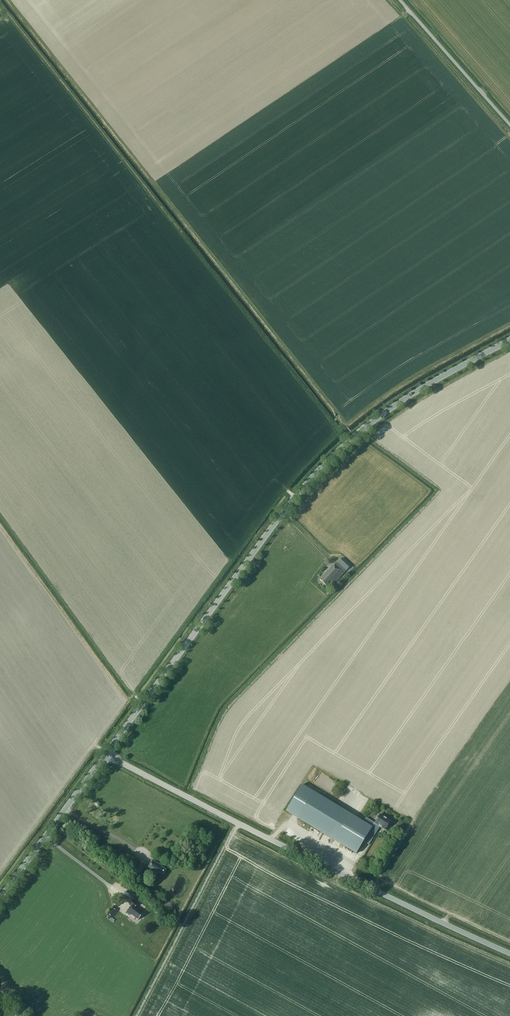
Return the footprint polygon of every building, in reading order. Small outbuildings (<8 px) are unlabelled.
[(351,565),(343,557),(336,565),(335,563),(327,572),(327,573),(321,580),(326,585),(331,580),(335,583),(351,565)] [(302,785),(286,811),(357,853),(364,841),(372,827),(363,822),(302,785)] [(364,841),(369,845),(380,826),(386,830),(392,821),(380,814),(375,823),(366,817),(363,822),(372,827),(364,841)] [(291,826),(286,831),(289,835),(295,830),(291,826)] [(159,872),(163,875),(166,870),(161,867),(162,866),(152,860),(148,868),(158,873),(159,872)] [(146,864),(141,861),(137,868),(142,871),(146,864)] [(138,903),(133,899),(129,904),(131,906),(126,912),(130,915),(131,914),(138,920),(144,912),(136,906),(138,903)] [(107,915),(111,918),(118,910),(114,907),(107,915)]
